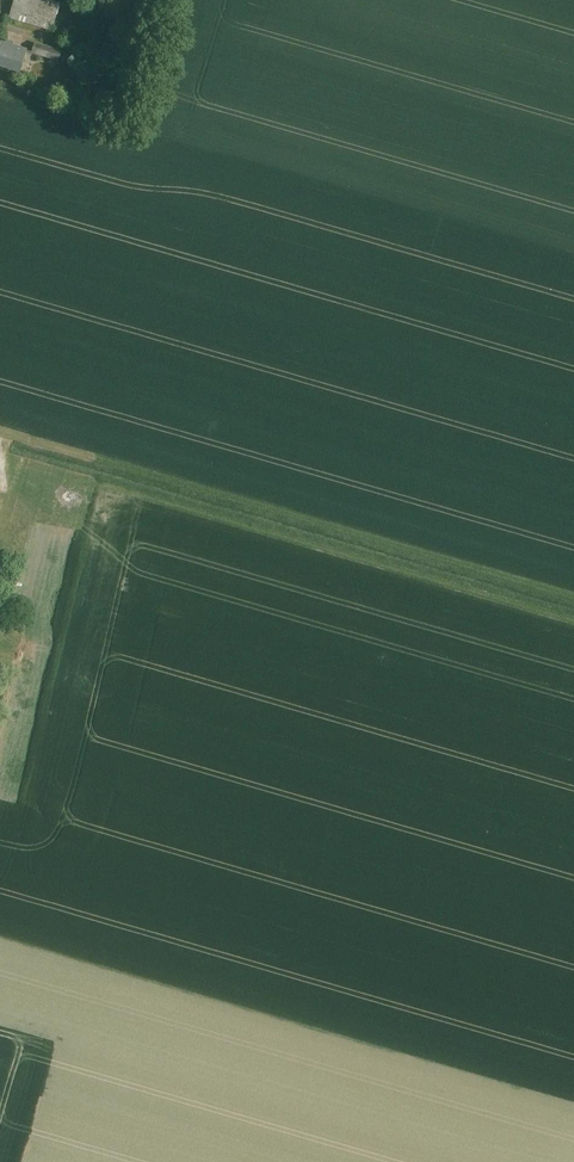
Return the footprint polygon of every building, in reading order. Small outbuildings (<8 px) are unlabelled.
[(12,15),(55,28),(63,3),(54,0),(17,0),(12,15)] [(67,48),(39,39),(35,52),(63,61),(67,48)] [(5,42),(0,59),(0,66),(25,73),(32,50),(5,42)]
